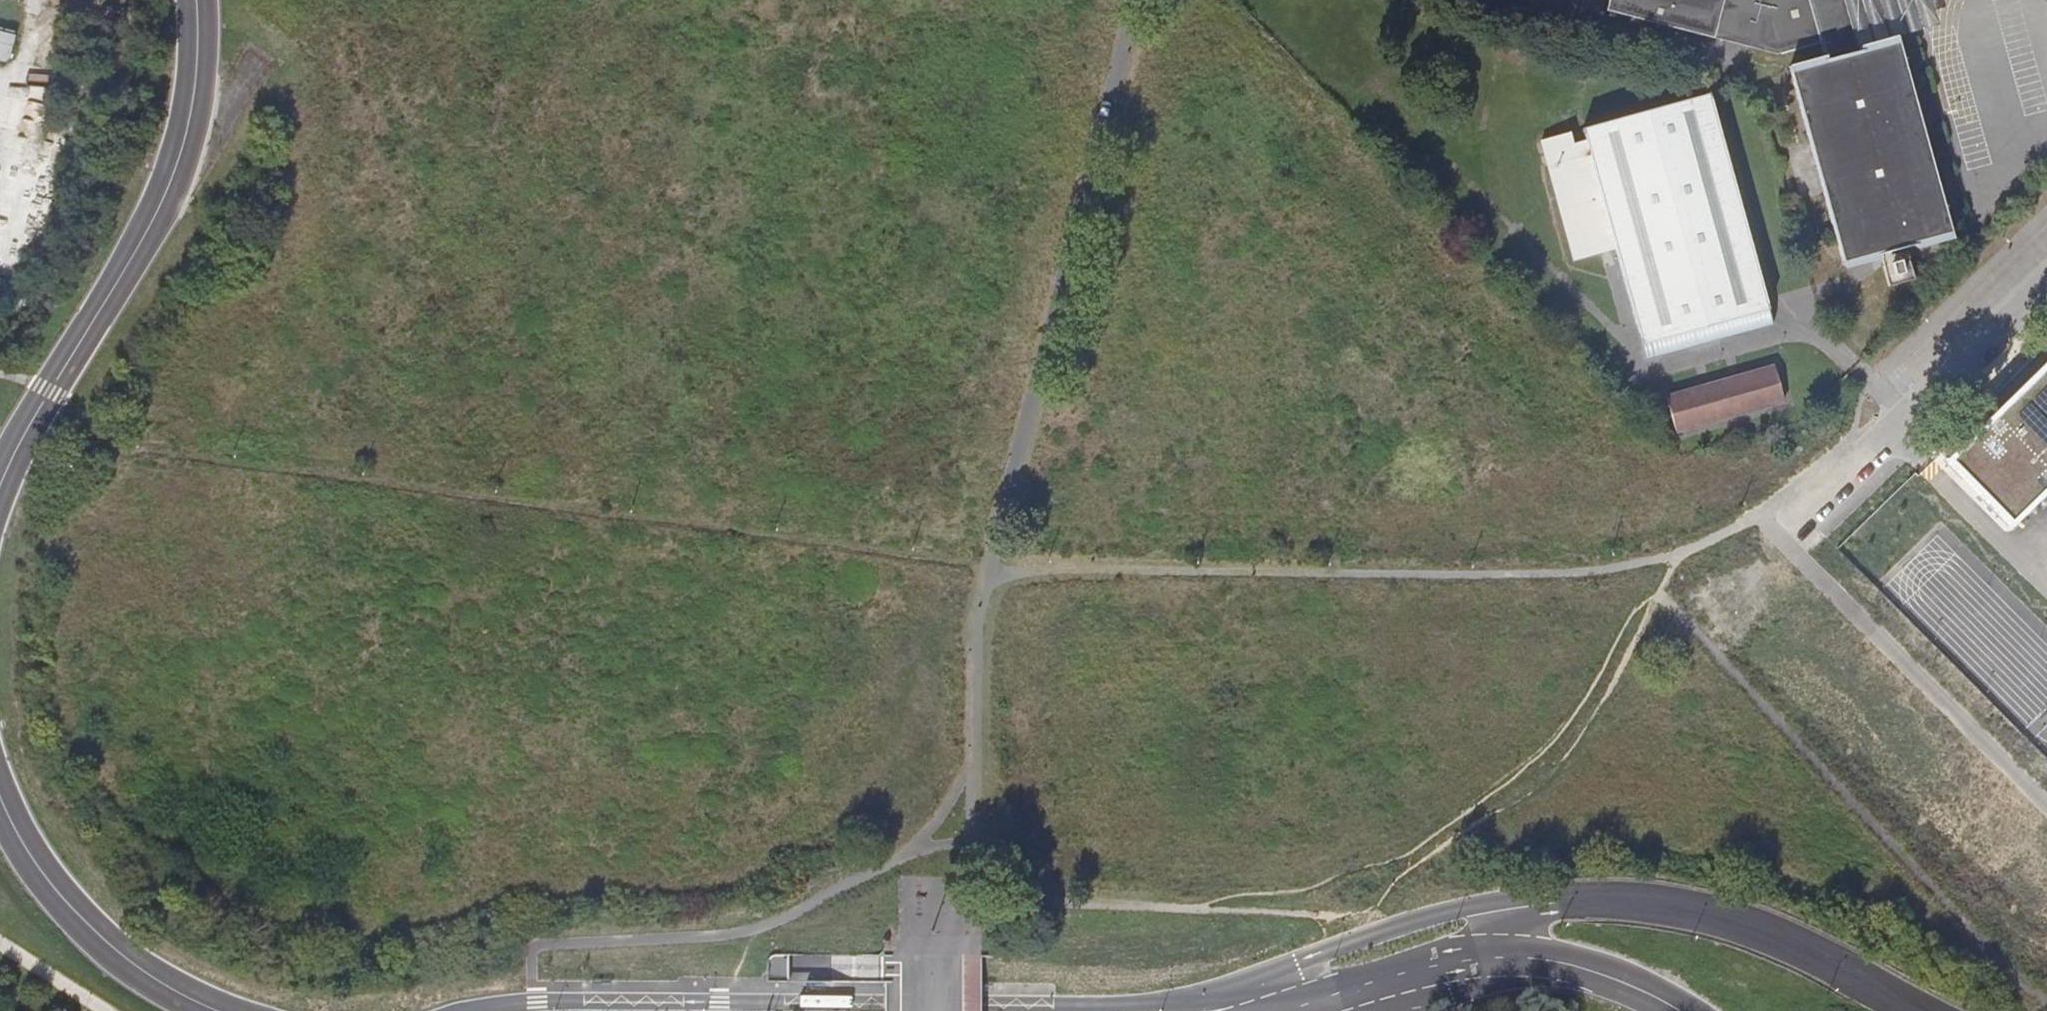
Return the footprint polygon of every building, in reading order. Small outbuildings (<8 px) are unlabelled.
[(1607,11),(1782,55),(1822,43),(1827,61),(1791,71),(1845,264),(1951,234),(1897,42),(1863,51),(1848,0),(1610,0),(1607,11)] [(8,59),(14,36),(0,32),(0,57),(8,59)] [(1772,320),(1766,299),(1709,94),(1584,130),(1587,142),(1575,145),(1572,135),(1542,142),(1573,254),(1615,243),(1646,355),(1772,320)] [(1676,426),(1783,396),(1774,363),(1667,392),(1676,426)] [(1962,466),(2028,531),(2046,512),(2046,381),(1962,466)] [(884,999),(884,983),(768,982),(688,981),(687,997),(884,999)]
